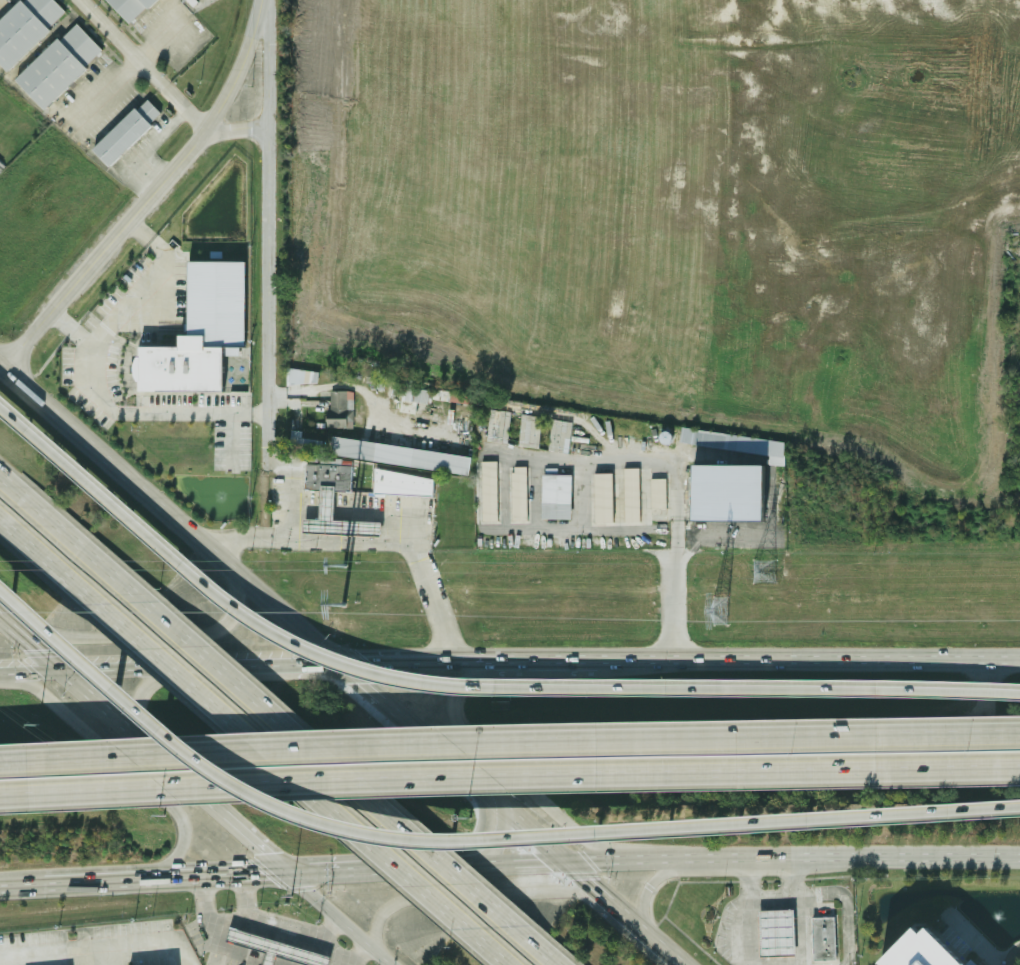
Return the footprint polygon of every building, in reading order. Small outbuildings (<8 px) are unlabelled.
[(65,15),(51,0),(19,0),(0,17),(0,68),(3,71),(65,15)] [(126,24),(152,0),(104,0),(126,24)] [(12,79),(39,108),(100,52),(73,22),(12,79)] [(89,149),(105,165),(158,113),(142,97),(89,149)] [(240,262),(182,262),(181,336),(170,336),(170,347),(132,347),(132,391),(216,392),(216,347),(229,348),(229,356),(239,356),(240,262)] [(283,384),(314,385),(314,371),(283,370),(283,384)] [(424,405),(426,391),(400,387),(396,412),(412,415),(414,403),(424,405)] [(345,428),(345,391),(326,391),(326,428),(345,428)] [(515,446),(536,448),(540,417),(519,415),(515,446)] [(545,452),(566,455),(570,423),(550,420),(545,452)] [(677,441),(754,451),(755,439),(678,428),(677,441)] [(465,475),(467,456),(328,437),(325,456),(465,475)] [(307,457),(353,460),(352,486),(335,485),(321,484),(305,484),(307,457)] [(495,462),(478,462),(477,524),(493,524),(495,462)] [(754,467),(683,466),(683,522),(754,523),(754,467)] [(523,522),(525,467),(508,467),(507,522),(523,522)] [(637,469),(621,468),(621,522),(637,523),(637,469)] [(429,496),(429,474),(370,473),(369,495),(429,496)] [(610,523),(609,473),(589,474),(589,524),(610,523)] [(567,520),(568,475),(538,475),(538,520),(567,520)] [(663,509),(662,479),(648,479),(648,509),(663,509)] [(791,955),(789,909),(754,910),(756,956),(791,955)] [(809,918),(832,918),(833,960),(809,960),(809,918)] [(274,964),(277,954),(314,964),(329,964),(332,956),(232,926),(228,939),(268,951),(265,961),(264,964),(274,964)] [(930,928),(966,964),(884,964),(881,962),(916,927),(924,934),(930,928)]
